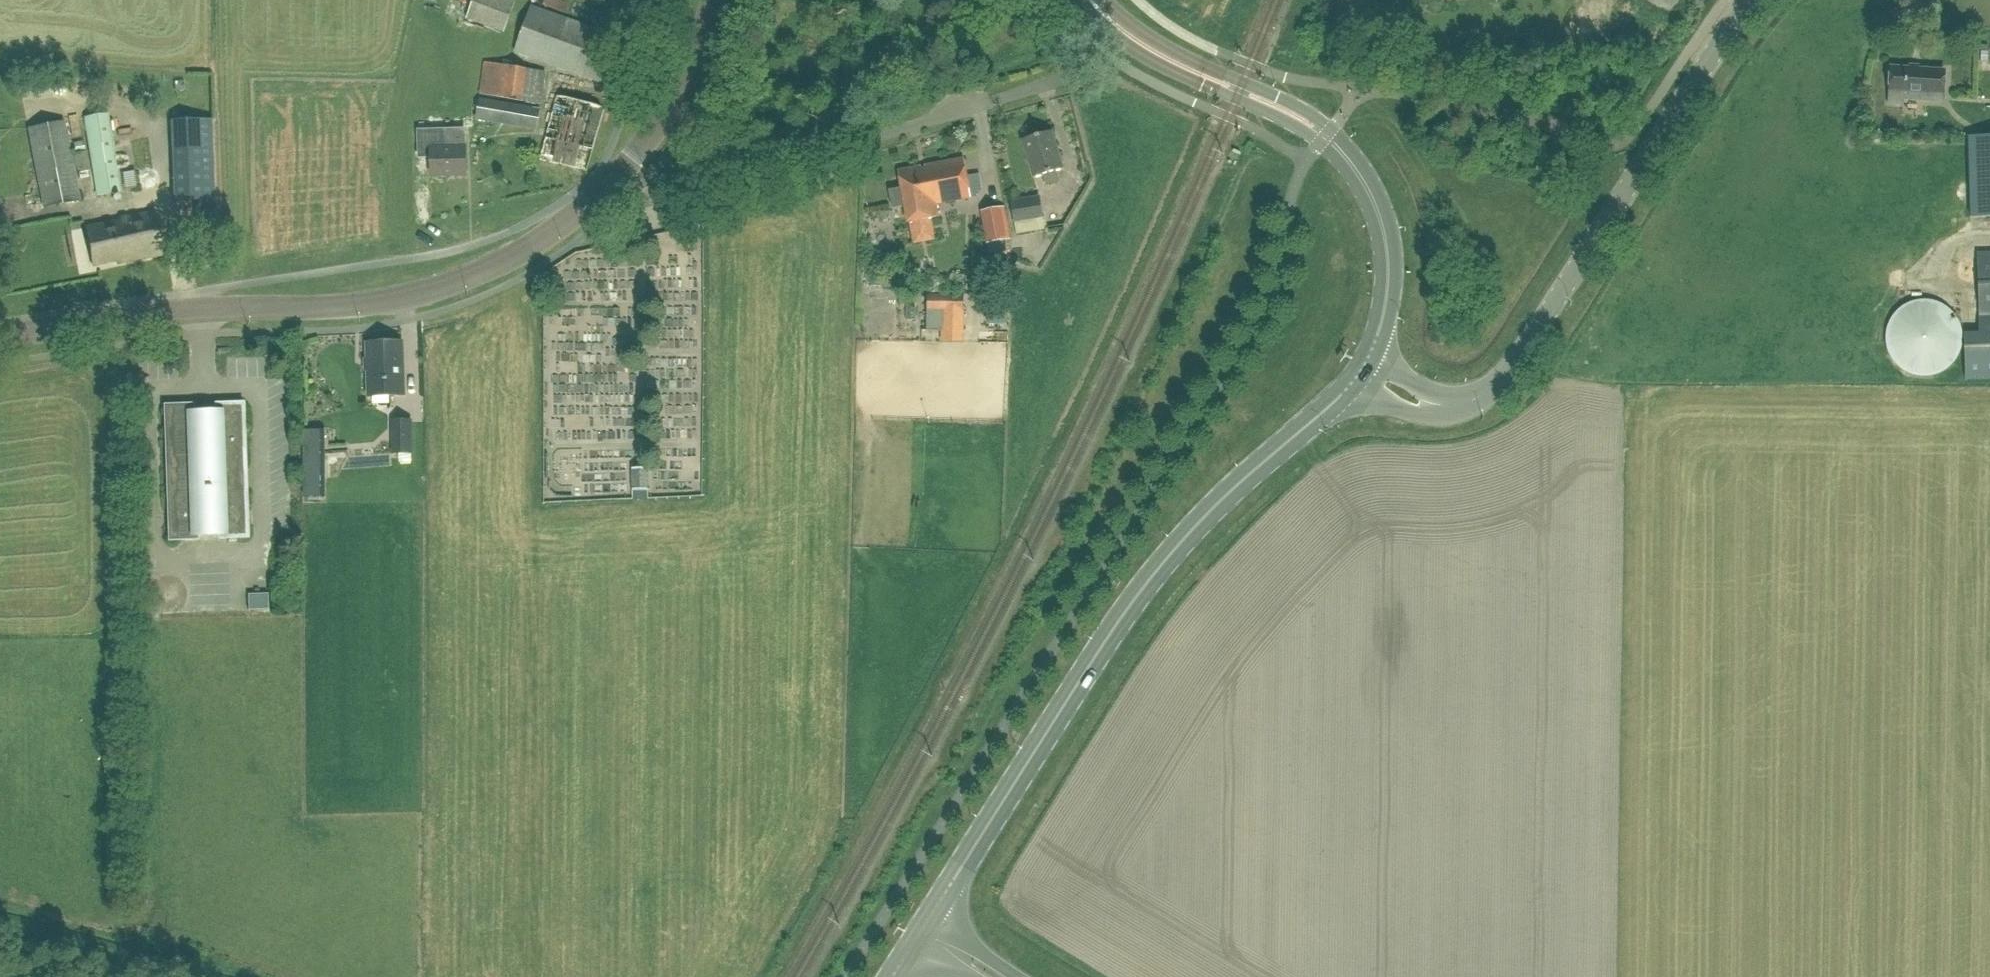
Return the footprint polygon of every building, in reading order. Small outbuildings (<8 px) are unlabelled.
[(466,20),(505,33),(516,0),(473,0),(466,20)] [(620,37),(532,6),(516,53),(603,84),(620,37)] [(478,42),(479,33),(457,33),(457,42),(478,42)] [(483,35),(482,46),(501,47),(502,35),(483,35)] [(548,73),(488,62),(482,95),(542,105),(548,73)] [(1945,72),(1890,69),(1889,91),(1888,103),(1903,104),(1903,99),(1943,101),(1945,72)] [(603,108),(556,96),(538,161),(586,172),(603,108)] [(541,108),(480,97),(476,120),(537,131),(541,108)] [(1014,110),(998,111),(999,126),(1015,124),(1014,110)] [(121,193),(108,114),(83,118),(97,197),(121,193)] [(214,201),(211,120),(170,121),(174,202),(214,201)] [(65,124),(65,122),(27,129),(42,209),(80,201),(75,175),(88,172),(84,151),(71,154),(65,124)] [(1024,136),(1021,126),(1005,130),(1007,140),(1024,136)] [(1062,170),(1051,131),(1021,140),(1033,178),(1042,176),(1045,186),(1059,182),(1056,172),(1062,170)] [(1968,138),(1970,218),(1989,217),(1989,137),(1968,138)] [(465,176),(464,138),(448,139),(449,150),(431,151),(432,177),(465,176)] [(902,189),(890,191),(892,201),(900,206),(905,206),(908,225),(911,224),(914,245),(937,241),(933,220),(939,220),(936,205),(971,199),(964,159),(899,171),(902,189)] [(1046,230),(1041,196),(1012,201),(1017,235),(1046,230)] [(1013,240),(1007,207),(982,212),(990,255),(1009,251),(1007,241),(1013,240)] [(159,256),(152,213),(124,218),(124,221),(84,228),(91,265),(115,261),(115,264),(159,256)] [(1976,253),(1979,333),(1964,333),(1966,380),(1989,379),(1989,253),(1976,253)] [(964,294),(927,294),(927,331),(942,331),(942,342),(964,342),(964,294)] [(1886,337),(1886,338),(1886,340),(1886,341),(1886,342),(1886,344),(1886,345),(1887,346),(1887,348),(1887,349),(1888,350),(1888,352),(1889,353),(1889,354),(1890,355),(1890,356),(1891,358),(1892,359),(1892,360),(1893,361),(1894,362),(1895,363),(1896,364),(1897,365),(1897,366),(1898,367),(1899,368),(1900,368),(1902,369),(1903,370),(1904,371),(1905,371),(1906,372),(1907,373),(1908,373),(1910,374),(1911,374),(1912,375),(1913,375),(1915,375),(1916,376),(1917,376),(1919,376),(1920,376),(1921,376),(1923,377),(1924,377),(1925,377),(1927,376),(1928,376),(1929,376),(1931,376),(1932,376),(1933,375),(1934,375),(1936,375),(1937,374),(1938,374),(1939,373),(1941,373),(1942,372),(1943,371),(1944,371),(1945,370),(1946,369),(1947,368),(1948,368),(1949,367),(1950,366),(1951,365),(1952,364),(1953,363),(1954,362),(1955,361),(1956,360),(1956,359),(1957,358),(1958,356),(1958,355),(1959,354),(1959,353),(1960,352),(1960,350),(1961,349),(1961,348),(1961,346),(1961,345),(1962,344),(1962,342),(1962,341),(1962,340),(1962,338),(1962,337),(1962,336),(1962,334),(1962,333),(1961,332),(1961,331),(1961,329),(1961,328),(1960,327),(1960,325),(1959,324),(1959,323),(1958,322),(1958,321),(1957,319),(1956,318),(1956,317),(1955,316),(1954,315),(1953,314),(1952,313),(1951,312),(1950,311),(1949,310),(1948,309),(1947,308),(1946,308),(1945,307),(1944,306),(1943,305),(1942,305),(1941,304),(1939,304),(1938,303),(1937,303),(1936,302),(1934,302),(1933,302),(1932,301),(1931,301),(1929,301),(1928,301),(1927,300),(1925,300),(1924,300),(1923,300),(1921,300),(1920,301),(1919,301),(1917,301),(1916,301),(1915,302),(1913,302),(1912,302),(1911,303),(1910,303),(1908,304),(1907,304),(1906,305),(1905,305),(1904,306),(1903,307),(1902,308),(1900,308),(1899,309),(1898,310),(1897,311),(1897,312),(1896,313),(1895,314),(1894,315),(1893,316),(1892,317),(1892,318),(1891,319),(1890,321),(1890,322),(1889,323),(1889,324),(1888,325),(1888,327),(1887,328),(1887,329),(1887,331),(1886,332),(1886,333),(1886,335),(1886,336),(1886,337)] [(405,395),(403,341),(367,343),(369,396),(405,395)] [(242,471),(240,405),(217,406),(217,413),(189,414),(189,407),(166,408),(171,538),(193,537),(193,533),(221,532),(222,536),(244,535),(243,493),(239,493),(238,471),(242,471)] [(617,422),(635,420),(634,408),(616,409),(617,422)] [(412,455),(412,420),(392,420),(392,455),(412,455)] [(311,496),(326,496),(326,432),(311,432),(311,496)] [(290,446),(276,449),(278,464),(293,461),(290,446)] [(350,476),(351,453),(331,453),(330,475),(350,476)] [(648,469),(631,469),(631,491),(648,491),(648,469)] [(272,594),(252,594),(252,610),(272,610),(272,594)]
